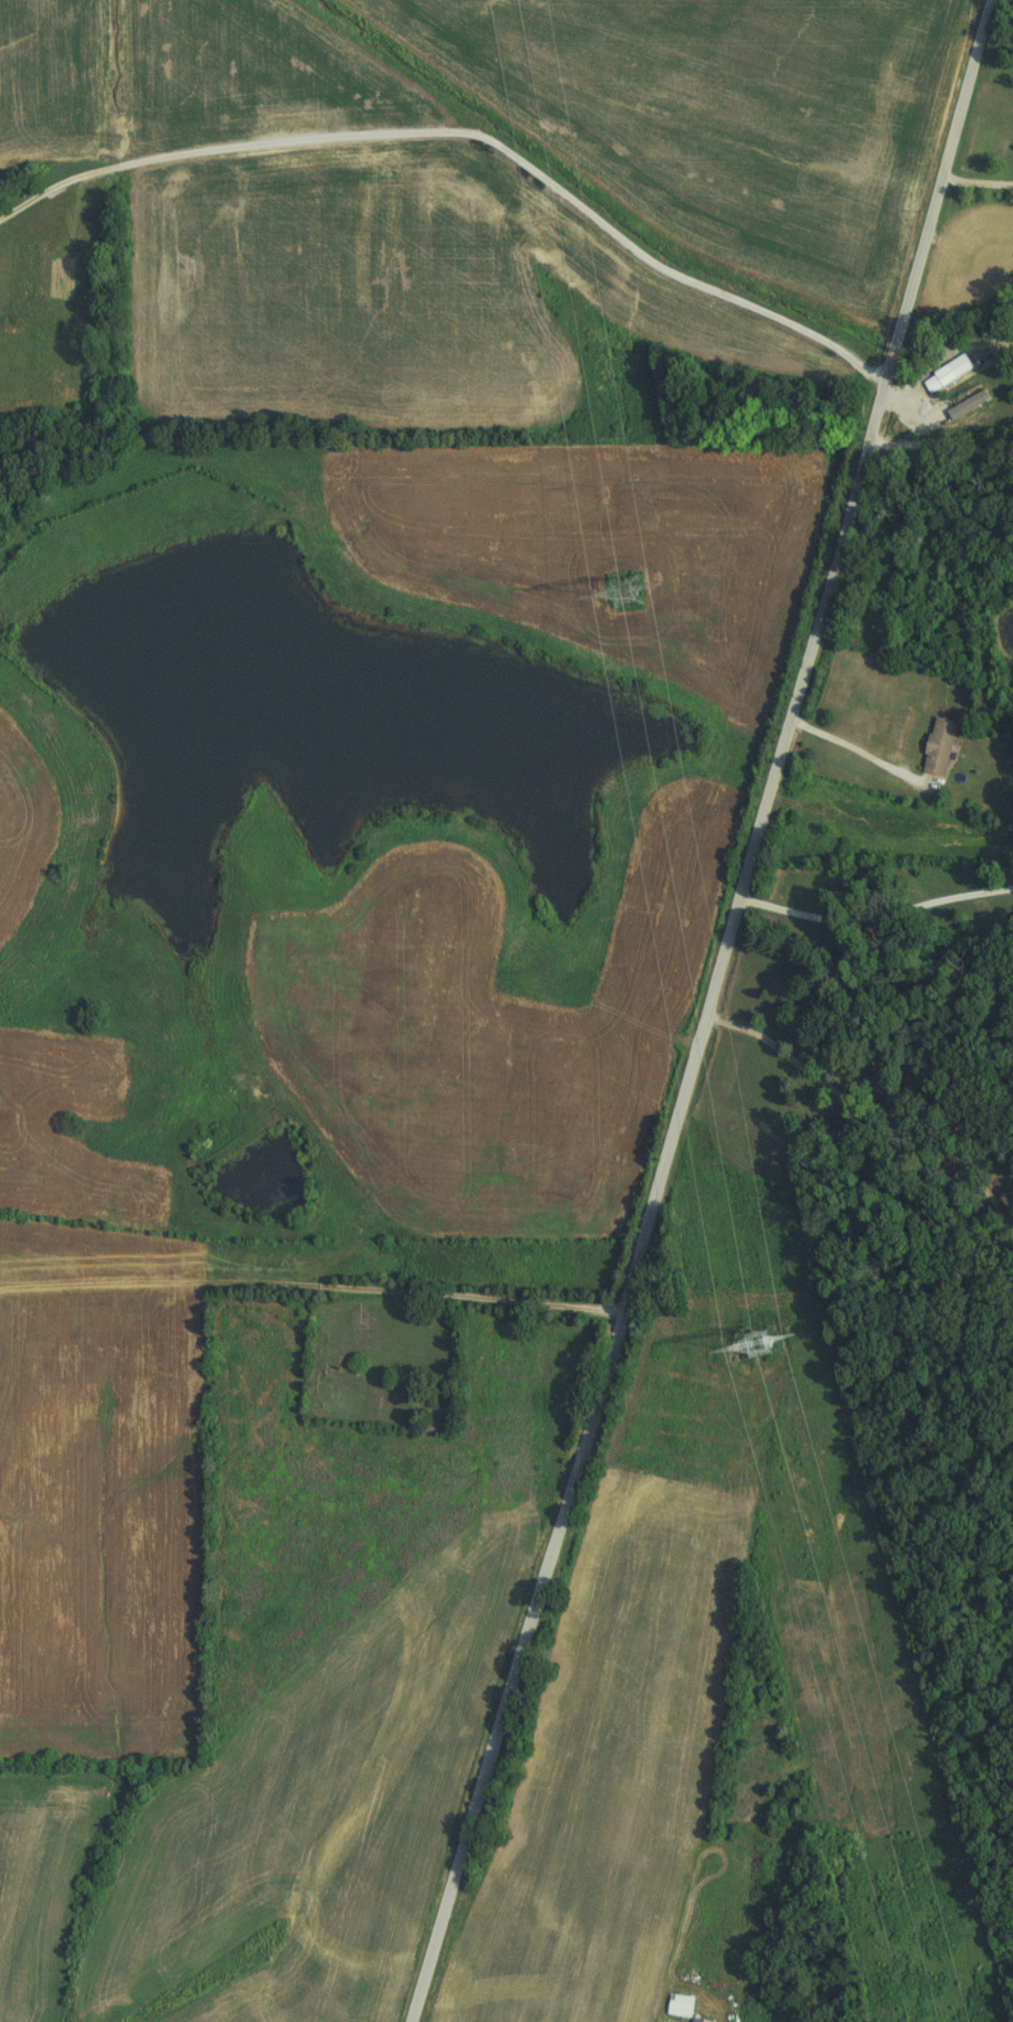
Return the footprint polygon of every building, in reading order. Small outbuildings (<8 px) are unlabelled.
[(970,365),(962,352),(919,379),(927,393),(970,365)] [(990,404),(982,384),(940,401),(948,421),(990,404)] [(920,771),(943,776),(955,720),(932,715),(920,771)] [(691,2017),(693,1997),(667,1994),(665,2014),(691,2017)]
